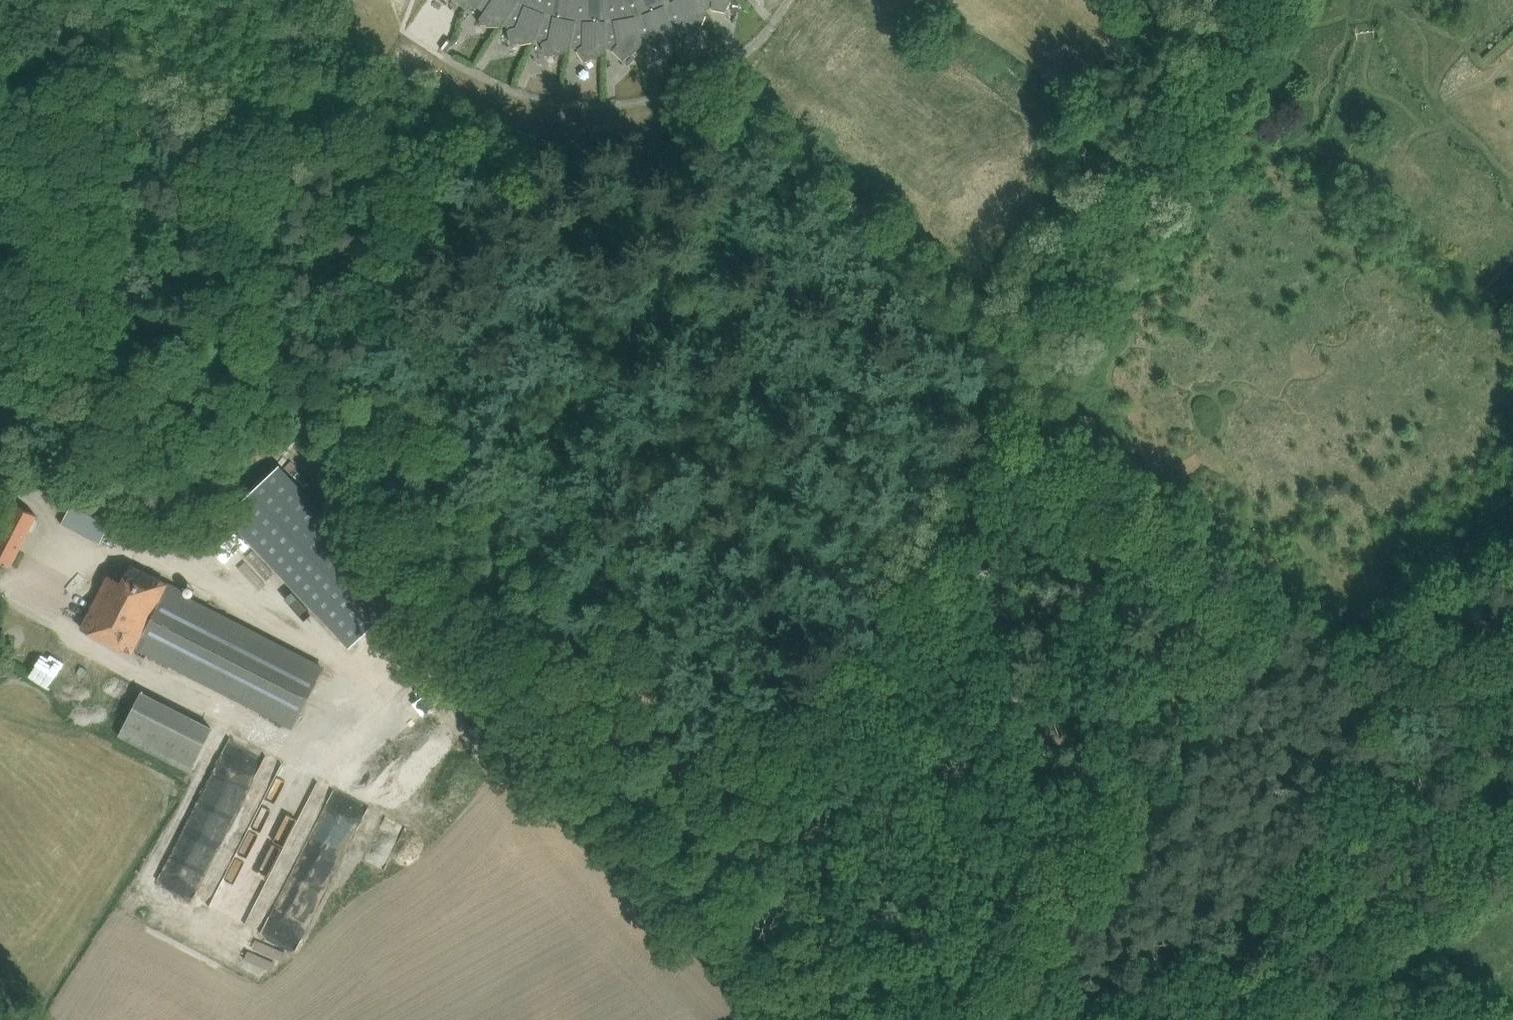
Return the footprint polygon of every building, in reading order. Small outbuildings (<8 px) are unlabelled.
[(477,9),(479,6),(485,11),(479,20),(503,24),(509,29),(511,42),(537,38),(542,42),(547,55),(556,52),(557,53),(572,46),(577,48),(585,61),(608,48),(614,48),(624,57),(631,53),(633,54),(643,43),(649,41),(660,49),(665,42),(667,43),(676,27),(681,25),(695,33),(699,24),(701,24),(706,9),(711,5),(725,10),(728,1),(730,1),(730,0),(463,0),(477,9)] [(1504,318),(1512,330),(1512,312),(1504,318)] [(283,468),(229,519),(349,647),(403,596),(283,468)] [(73,500),(61,523),(86,535),(97,514),(73,500)] [(11,566),(37,516),(15,504),(0,533),(0,560),(5,563),(4,564),(6,565),(7,564),(11,566)] [(111,520),(104,532),(116,538),(122,526),(111,520)] [(325,667),(165,586),(167,581),(149,573),(131,564),(122,581),(109,574),(81,628),(131,652),(135,644),(232,694),(294,726),(325,667)] [(365,772),(440,704),(416,677),(341,745),(365,772)] [(213,728),(142,690),(117,735),(190,772),(213,728)]
